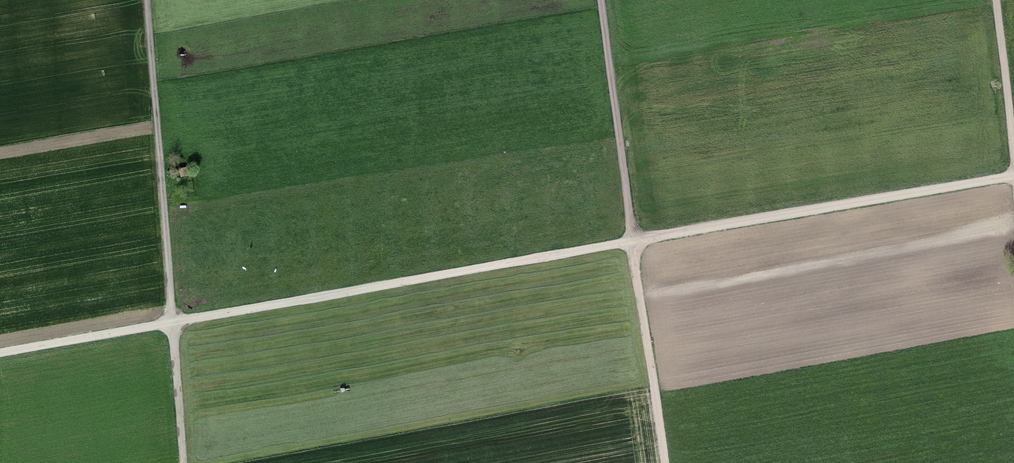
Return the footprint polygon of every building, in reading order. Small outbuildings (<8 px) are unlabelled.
[(189,168),(181,171),(184,179),(192,176),(189,168)]
